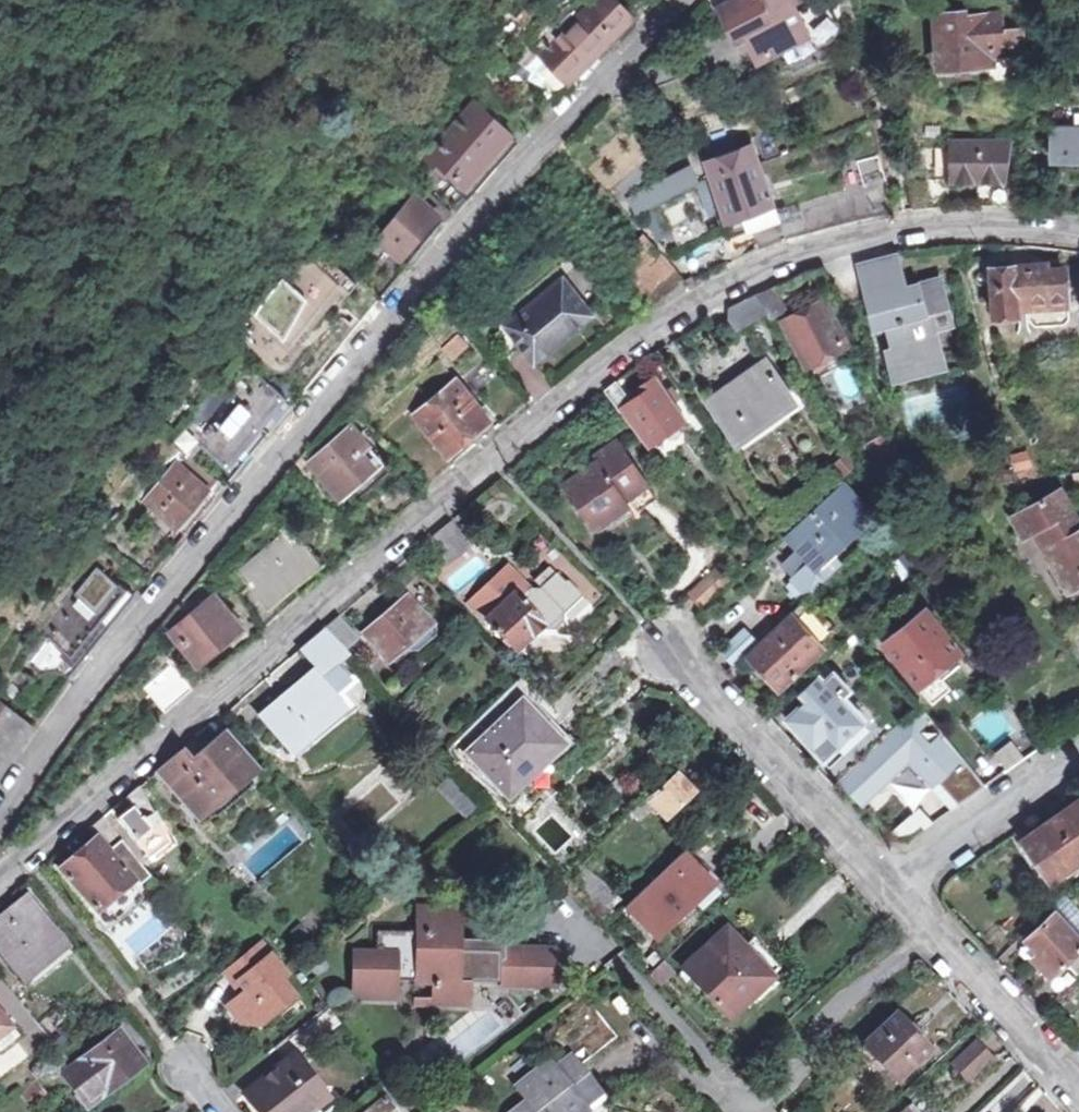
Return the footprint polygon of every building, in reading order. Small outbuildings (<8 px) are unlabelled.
[(635,12),(623,0),(593,0),(532,62),(560,91),(635,12)] [(807,43),(798,13),(806,10),(802,0),(718,0),(730,30),(741,26),(753,62),(807,43)] [(993,14),(967,17),(967,13),(938,15),(943,63),(998,58),(993,14)] [(455,203),(523,128),(487,94),(414,170),(455,203)] [(1051,120),(1053,153),(1078,153),(1078,120),(1051,120)] [(777,127),(760,133),(768,157),(785,151),(777,127)] [(982,202),(1017,202),(1022,172),(1008,174),(1014,137),(957,139),(957,175),(981,174),(982,202)] [(707,159),(713,180),(716,189),(720,188),(733,232),(756,223),(763,244),(821,225),(895,209),(889,183),(778,211),(755,141),(707,159)] [(620,192),(628,211),(695,184),(688,165),(620,192)] [(954,176),(929,176),(910,179),(914,206),(955,203),(954,176)] [(447,212),(418,187),(381,232),(412,257),(447,212)] [(621,216),(651,284),(703,260),(674,193),(621,216)] [(312,248),(262,309),(293,334),(348,263),(311,234),(305,242),(312,248)] [(858,266),(897,389),(952,375),(941,338),(957,331),(947,281),(910,289),(901,256),(858,266)] [(1022,309),(1034,306),(1036,319),(1039,325),(1072,320),(1074,314),(1069,269),(1048,272),(1047,260),(990,268),(998,317),(1023,313),(1022,309)] [(569,274),(506,322),(533,359),(595,311),(569,274)] [(776,281),(756,289),(765,304),(771,313),(787,302),(776,281)] [(765,304),(756,289),(730,303),(727,316),(735,321),(765,304)] [(828,299),(781,322),(808,376),(852,351),(828,299)] [(293,334),(262,309),(241,336),(271,361),(293,334)] [(466,343),(459,335),(445,347),(453,355),(466,343)] [(742,453),(803,410),(767,361),(705,406),(742,453)] [(266,419),(288,392),(258,368),(242,387),(238,384),(195,433),(238,470),(274,426),(266,419)] [(461,374),(416,413),(449,452),(495,415),(461,374)] [(654,452),(693,421),(659,376),(637,392),(634,388),(628,392),(619,380),(608,388),(654,452)] [(266,419),(274,426),(297,400),(288,392),(266,419)] [(367,452),(375,444),(353,420),(311,457),(339,490),(375,461),(367,452)] [(632,507),(637,504),(644,499),(654,492),(617,439),(595,455),(598,460),(567,481),(597,524),(629,503),(632,507)] [(847,469),(861,461),(853,447),(841,456),(847,469)] [(142,495),(186,530),(229,481),(187,448),(180,458),(177,455),(142,495)] [(1028,450),(1013,454),(1017,471),(1033,467),(1028,450)] [(796,596),(876,513),(844,479),(785,537),(809,562),(784,585),(796,596)] [(1048,547),(1067,581),(1078,574),(1078,516),(1060,485),(1013,513),(1026,534),(1039,527),(1050,546),(1048,547)] [(270,598),(320,556),(294,525),(242,569),(253,582),(254,580),(270,598)] [(82,659),(138,591),(98,558),(37,630),(51,642),(55,636),(82,659)] [(507,564),(469,596),(513,648),(551,613),(507,564)] [(409,589),(364,629),(389,659),(435,618),(409,589)] [(209,591),(170,625),(198,657),(236,624),(209,591)] [(779,685),(825,641),(794,607),(759,641),(747,628),(724,649),(736,662),(747,652),(779,685)] [(886,640),(929,689),(950,671),(961,661),(956,654),(963,648),(927,607),(886,640)] [(340,701),(361,684),(338,659),(348,650),(324,625),(301,645),(318,666),(260,715),(289,751),(343,705),(340,701)] [(550,734),(621,666),(604,649),(549,702),(535,687),(464,754),(504,796),(560,743),(550,734)] [(172,658),(144,681),(167,708),(195,684),(172,658)] [(950,671),(929,689),(937,699),(959,681),(950,671)] [(843,698),(828,682),(819,672),(799,691),(809,701),(789,721),(825,761),(865,722),(843,698)] [(839,672),(828,682),(843,698),(853,688),(839,672)] [(3,752),(11,759),(38,721),(0,693),(0,755),(3,752)] [(915,712),(840,779),(862,803),(906,764),(927,788),(960,759),(939,736),(927,746),(915,733),(925,723),(915,712)] [(223,734),(193,760),(182,746),(159,766),(198,815),(253,769),(223,734)] [(990,754),(1003,770),(1022,755),(1009,739),(990,754)] [(969,768),(918,796),(929,816),(980,788),(969,768)] [(673,772),(668,777),(672,780),(678,775),(673,772)] [(463,817),(476,803),(446,773),(433,787),(463,817)] [(672,780),(668,777),(646,797),(669,821),(687,805),(682,801),(693,791),(678,775),(672,780)] [(159,809),(156,810),(137,785),(126,794),(133,803),(118,816),(152,855),(174,837),(159,809)] [(1025,838),(1055,879),(1078,863),(1078,801),(1025,838)] [(904,841),(929,820),(919,807),(893,828),(904,841)] [(107,849),(122,837),(104,813),(87,827),(94,834),(61,863),(97,909),(132,879),(107,849)] [(682,853),(674,860),(624,907),(651,936),(710,882),(682,853)] [(61,943),(26,896),(0,917),(0,949),(16,969),(29,959),(34,964),(61,943)] [(1055,974),(1069,960),(1078,971),(1078,929),(1062,911),(1031,939),(1052,960),(1047,966),(1055,974)] [(376,955),(355,956),(356,994),(393,993),(392,979),(433,978),(435,1001),(473,1001),(472,986),(483,985),(481,953),(458,954),(456,915),(414,915),(415,933),(376,933),(376,955)] [(727,1015),(779,967),(748,935),(740,942),(728,930),(684,971),(727,1015)] [(222,972),(234,986),(238,982),(245,992),(241,995),(225,1007),(238,1023),(258,1026),(294,998),(280,979),(286,975),(260,942),(222,972)] [(29,959),(16,969),(26,984),(68,951),(61,943),(34,964),(29,959)] [(554,949),(498,951),(500,985),(555,983),(554,949)] [(661,962),(648,974),(659,985),(672,973),(661,962)] [(238,982),(234,986),(241,995),(245,992),(238,982)] [(576,1048),(606,1021),(579,991),(536,1026),(559,1051),(570,1042),(576,1048)] [(255,1111),(316,1111),(326,1104),(297,1069),(344,1028),(329,1009),(276,1050),(290,1067),(247,1102),(255,1111)] [(18,1033),(0,1012),(0,1048),(18,1033)] [(914,1035),(922,1028),(910,1015),(903,1020),(897,1013),(862,1045),(894,1081),(927,1049),(914,1035)] [(117,1033),(81,1061),(106,1093),(142,1065),(117,1033)] [(978,1041),(954,1062),(967,1077),(992,1056),(978,1041)] [(65,1057),(51,1068),(60,1079),(73,1068),(65,1057)] [(597,1097),(562,1061),(553,1069),(546,1062),(520,1091),(528,1098),(514,1111),(581,1111),(597,1097)] [(369,1111),(366,1108),(361,1111),(408,1111),(394,1093),(369,1111)]
